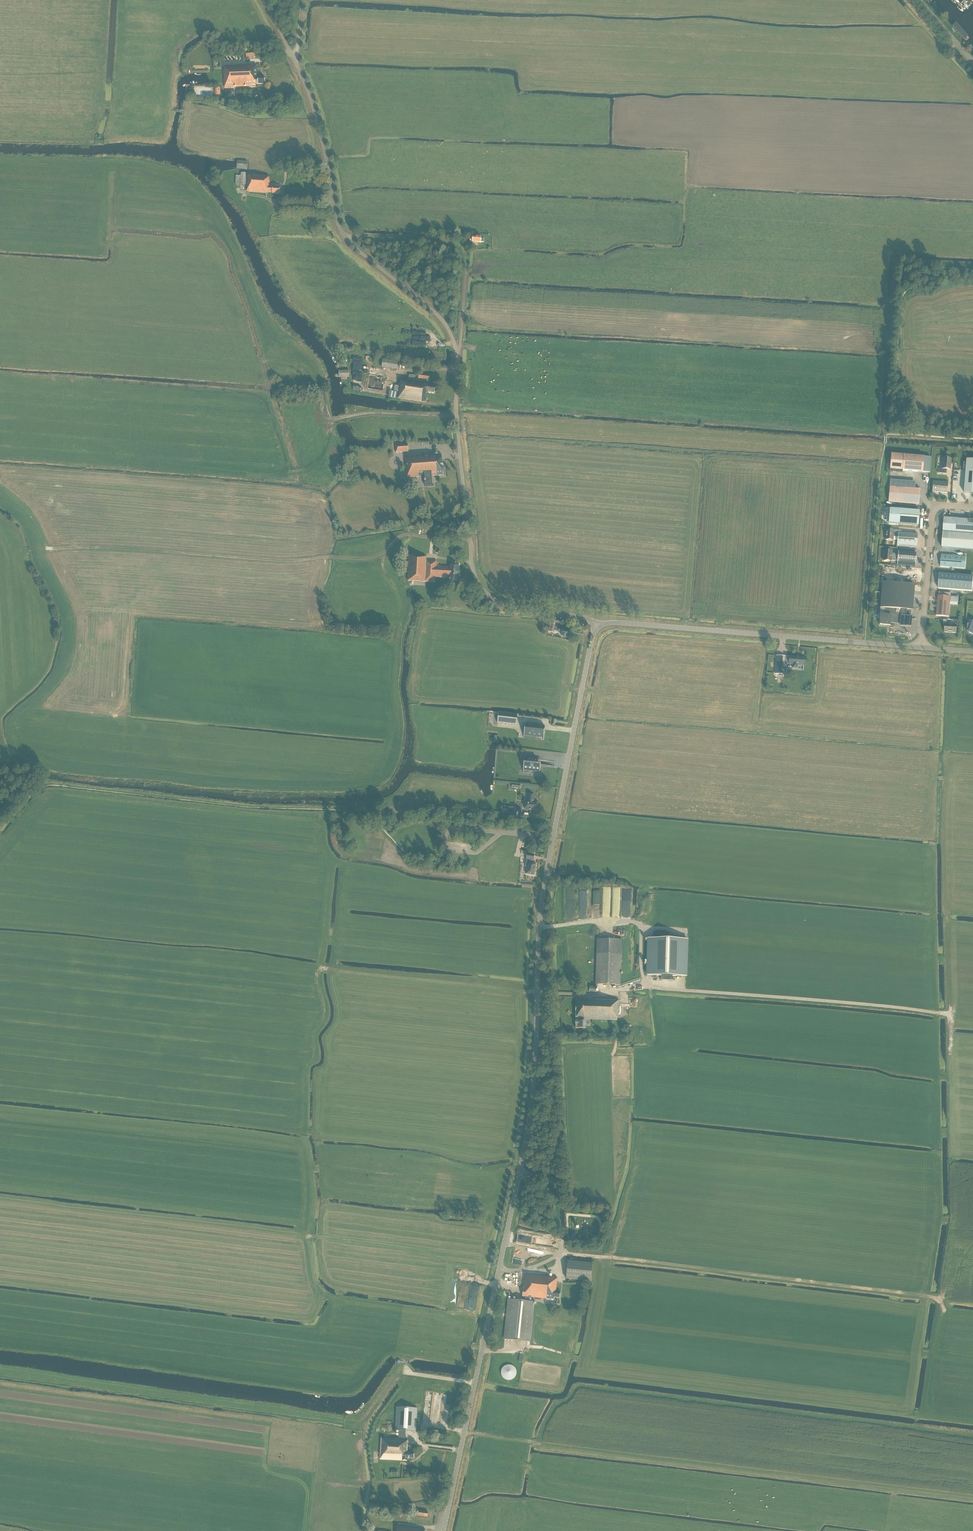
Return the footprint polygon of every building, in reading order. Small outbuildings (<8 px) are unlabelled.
[(970,37),(956,22),(952,26),(966,41),(970,37)] [(265,84),(265,78),(257,78),(257,65),(225,66),(225,70),(223,71),(224,75),(225,75),(225,78),(224,78),(224,87),(252,86),(252,85),(253,85),(253,87),(258,87),(258,84),(265,84)] [(237,161),(236,169),(247,169),(248,162),(237,161)] [(246,185),(247,173),(241,173),(241,176),(236,175),(235,184),(246,185)] [(272,193),(280,194),(280,188),(269,187),(269,180),(268,180),(268,176),(248,174),(247,191),(268,193),(269,192),(272,193)] [(406,341),(405,337),(417,336),(416,330),(398,331),(398,334),(396,334),(396,342),(406,341)] [(398,361),(383,359),(381,367),(397,369),(398,361)] [(430,380),(430,376),(419,374),(418,378),(426,379),(426,383),(400,379),(398,398),(426,402),(427,392),(435,393),(435,387),(428,386),(429,383),(429,380),(430,380)] [(379,380),(368,380),(368,388),(381,389),(381,383),(379,383),(379,380)] [(408,444),(395,445),(396,452),(408,452),(408,444)] [(406,478),(430,476),(444,475),(442,455),(438,455),(434,455),(405,458),(406,478)] [(902,470),(923,472),(924,457),(904,455),(893,455),(893,459),(892,459),(891,464),(892,464),(892,469),(902,470)] [(951,458),(943,458),(942,469),(939,469),(938,473),(946,474),(947,469),(950,469),(951,458)] [(964,493),(972,494),(972,460),(967,460),(966,470),(964,493)] [(933,481),(932,491),(947,493),(948,483),(933,481)] [(889,502),(919,504),(920,489),(890,487),(889,502)] [(918,525),(919,511),(887,509),(887,513),(885,513),(885,518),(887,519),(887,523),(918,525)] [(944,517),(943,532),(942,547),(972,550),(972,520),(944,517)] [(897,544),(917,546),(918,534),(898,533),(898,531),(886,530),(885,539),(893,540),(894,537),(898,537),(897,544)] [(892,551),(884,550),(883,560),(891,561),(897,561),(897,562),(915,563),(916,553),(898,552),(898,554),(892,554),(892,551)] [(941,554),(940,566),(965,568),(966,556),(941,554)] [(436,566),(437,561),(426,560),(426,557),(409,556),(409,562),(404,562),(404,568),(408,568),(408,581),(436,582),(436,577),(449,578),(449,581),(458,581),(459,564),(453,563),(453,566),(449,566),(449,567),(436,566)] [(940,573),(939,588),(972,591),(972,583),(972,576),(940,573)] [(890,619),(890,623),(910,625),(911,610),(912,610),(915,585),(883,582),(882,602),(888,603),(887,619),(890,619)] [(430,601),(437,601),(438,590),(430,590),(430,601)] [(950,596),(938,595),(936,615),(949,616),(950,596)] [(890,626),(890,623),(890,619),(887,619),(888,603),(882,602),(881,607),(885,608),(884,615),(881,614),(880,625),(890,626)] [(945,624),(944,632),(956,633),(957,625),(958,625),(958,620),(954,620),(954,625),(945,624)] [(555,627),(555,625),(549,623),(548,631),(554,632),(554,631),(562,632),(561,636),(570,637),(571,631),(563,630),(563,629),(559,628),(560,628),(555,627)] [(793,657),(787,656),(776,655),(775,674),(785,675),(786,663),(793,664),(792,664),(793,664),(792,668),(797,668),(797,665),(803,665),(804,657),(793,656),(793,657)] [(517,725),(518,714),(499,712),(498,723),(517,725)] [(525,729),(527,729),(526,735),(533,736),(533,735),(544,736),(543,740),(544,740),(545,726),(537,726),(537,725),(525,723),(525,729)] [(528,753),(527,760),(524,759),(523,770),(540,771),(541,761),(538,761),(539,755),(528,753)] [(536,811),(537,803),(534,802),(534,796),(528,795),(528,802),(527,802),(526,810),(536,811)] [(529,863),(528,869),(532,870),(532,874),(537,875),(538,866),(533,865),(533,863),(534,863),(534,859),(528,858),(528,862),(529,863)] [(602,886),(601,907),(609,907),(609,886),(602,886)] [(687,939),(648,938),(647,975),(661,976),(661,980),(673,980),(673,976),(686,976),(687,939)] [(622,939),(597,939),(595,983),(620,984),(622,939)] [(618,1015),(618,1000),(584,999),(584,1000),(576,1000),(576,1017),(582,1018),(582,1019),(617,1020),(617,1014),(618,1015)] [(516,1233),(515,1241),(535,1244),(537,1236),(516,1233)] [(593,1264),(568,1261),(566,1278),(591,1281),(593,1264)] [(561,1298),(561,1292),(557,1292),(558,1282),(557,1282),(558,1278),(524,1274),(522,1296),(523,1296),(534,1297),(554,1299),(555,1297),(561,1298)] [(472,1309),(477,1288),(469,1286),(464,1307),(472,1309)] [(456,1293),(454,1305),(461,1307),(464,1294),(456,1293)] [(534,1297),(523,1296),(523,1300),(508,1299),(504,1339),(530,1342),(534,1302),(533,1301),(534,1297)] [(502,1376),(504,1378),(506,1379),(508,1380),(510,1380),(512,1379),(514,1378),(515,1376),(516,1374),(516,1372),(516,1369),(515,1367),(513,1366),(511,1365),(509,1365),(506,1365),(504,1366),(503,1368),(501,1370),(501,1372),(501,1374),(502,1376)] [(399,1439),(406,1439),(406,1431),(416,1431),(418,1408),(397,1407),(396,1430),(399,1430),(399,1439)] [(414,1458),(414,1452),(407,1452),(408,1444),(407,1444),(407,1439),(406,1439),(399,1439),(382,1438),(381,1460),(407,1461),(407,1458),(414,1458)]
